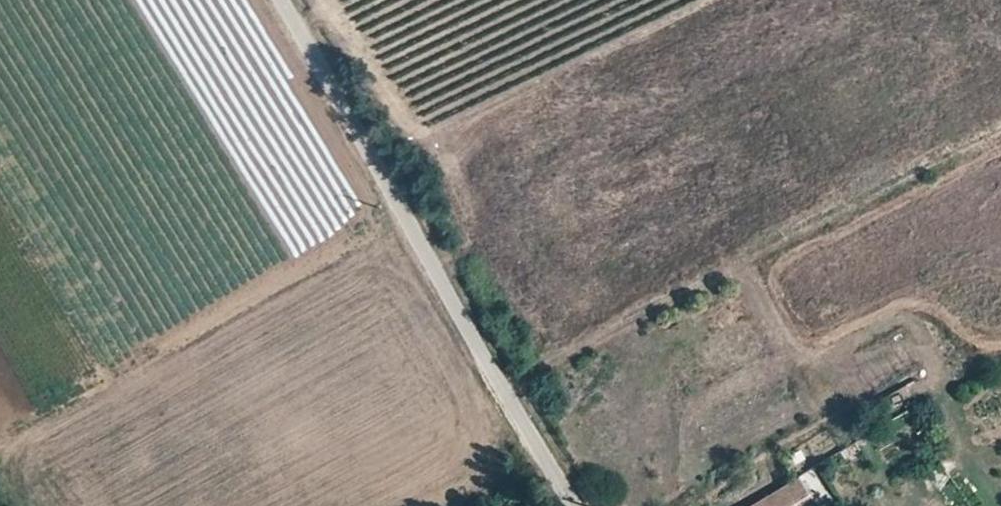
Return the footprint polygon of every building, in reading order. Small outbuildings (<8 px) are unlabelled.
[(787,492),(758,505),(796,505),(787,492)]
